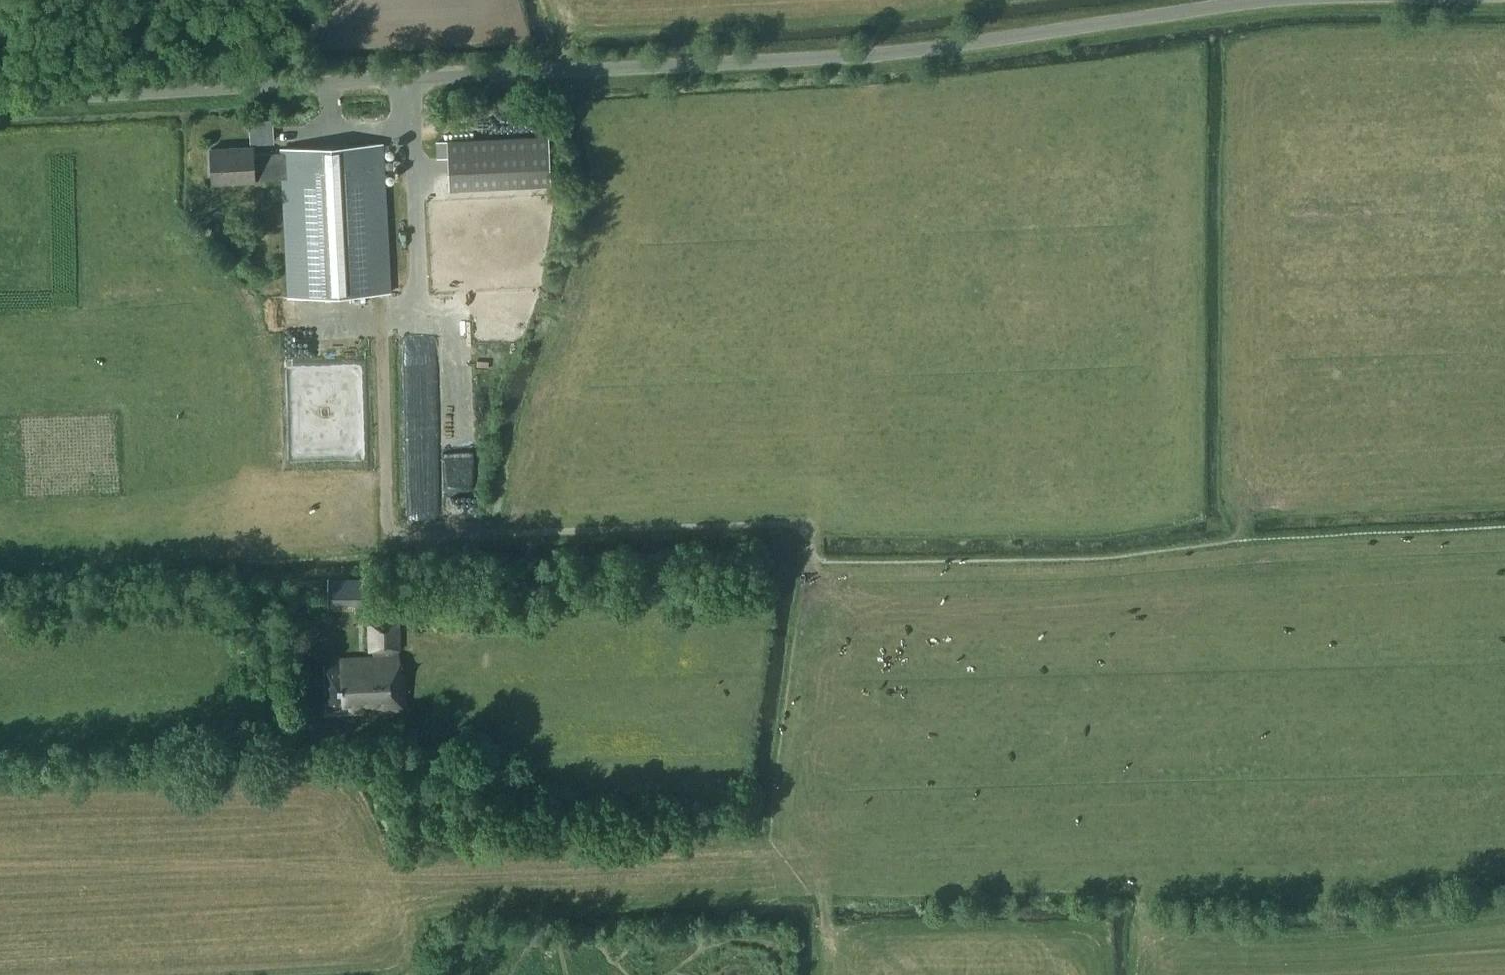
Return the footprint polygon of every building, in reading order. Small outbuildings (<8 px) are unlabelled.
[(549,181),(547,133),(447,137),(449,186),(549,181)] [(291,296),(392,293),(388,145),(287,147),(287,151),(259,151),(259,144),(215,145),(216,180),(260,178),(260,177),(288,177),(291,296)] [(476,484),(474,449),(445,451),(447,486),(476,484)] [(368,602),(368,578),(329,578),(329,602),(368,602)] [(296,602),(313,602),(312,591),(295,592),(296,602)] [(398,650),(397,622),(368,623),(368,651),(398,650)] [(406,711),(405,673),(399,673),(399,657),(330,658),(330,664),(324,664),(325,708),(349,708),(349,712),(406,711)]
